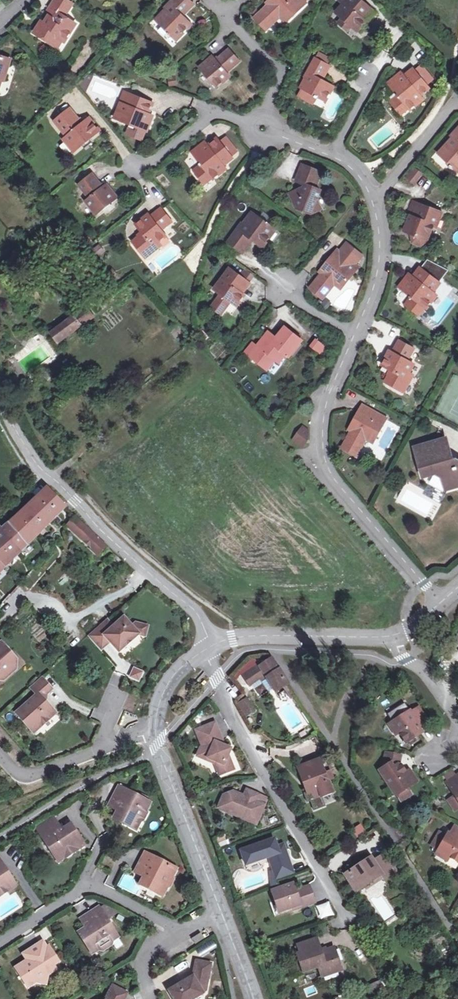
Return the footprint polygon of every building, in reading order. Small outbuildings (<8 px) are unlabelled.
[(40,22),(34,33),(52,44),(56,37),(61,40),(63,41),(74,24),(63,17),(71,4),(65,0),(54,0),(45,16),(49,18),(45,25),(40,22)] [(168,5),(170,7),(166,12),(155,23),(161,28),(169,36),(174,42),(190,26),(182,18),(179,16),(191,4),(187,0),(173,0),(168,5)] [(267,1),(269,4),(267,6),(253,20),(264,31),(277,17),(280,15),(287,21),(305,3),(302,0),(268,0),(267,1)] [(345,30),(349,26),(352,29),(356,32),(365,22),(363,20),(371,10),(359,0),(337,0),(343,6),(335,14),(341,20),(338,24),(345,30)] [(179,16),(182,18),(193,6),(191,4),(179,16)] [(280,15),(277,17),(284,23),(287,21),(280,15)] [(49,18),(45,16),(40,22),(45,25),(49,18)] [(169,36),(161,28),(155,34),(163,42),(169,36)] [(56,37),(52,44),(57,47),(61,40),(56,37)] [(228,50),(215,61),(213,58),(200,70),(216,88),(228,77),(226,74),(238,63),(228,50)] [(328,59),(319,54),(316,60),(325,64),(328,59)] [(1,80),(2,80),(9,60),(0,57),(0,79),(1,80)] [(333,87),(323,82),(320,80),(328,66),(325,64),(316,60),(314,59),(307,74),(309,75),(306,81),(301,89),(302,90),(299,94),(301,97),(312,103),(315,97),(325,103),(333,87)] [(320,80),(323,82),(330,67),(328,66),(320,80)] [(413,70),(407,75),(409,77),(406,80),(404,77),(402,74),(388,85),(396,96),(389,102),(400,115),(408,109),(409,111),(422,99),(419,96),(428,88),(415,73),(413,70)] [(78,86),(84,93),(89,78),(85,76),(78,86)] [(119,102),(113,118),(129,125),(126,133),(141,138),(143,131),(144,131),(150,115),(147,113),(143,112),(145,108),(148,109),(151,103),(128,94),(124,104),(119,102)] [(80,125),(76,121),(67,110),(53,123),(66,138),(63,140),(74,153),(80,147),(90,139),(98,132),(87,119),(82,123),(80,125)] [(450,137),(452,139),(448,144),(438,156),(450,167),(449,168),(452,170),(452,169),(457,173),(457,128),(450,137)] [(90,139),(80,147),(84,152),(94,144),(90,139)] [(219,139),(212,144),(214,147),(211,149),(209,146),(206,143),(192,154),(193,156),(198,162),(200,164),(192,171),(203,185),(212,178),(213,179),(227,168),(224,165),(234,157),(219,139)] [(198,162),(193,156),(185,162),(190,169),(198,162)] [(314,182),(318,173),(302,166),(296,183),(305,187),(304,189),(289,196),(296,210),(299,209),(308,213),(309,216),(320,211),(316,201),(319,193),(316,191),(319,184),(314,182)] [(419,173),(412,168),(405,176),(412,182),(419,173)] [(314,182),(319,184),(322,175),(318,173),(314,182)] [(117,200),(106,186),(102,189),(92,176),(80,185),(90,199),(86,202),(97,215),(117,200)] [(408,216),(403,228),(406,230),(405,233),(408,235),(409,245),(420,248),(429,243),(435,228),(440,216),(421,208),(410,203),(405,215),(408,216)] [(136,226),(142,233),(144,235),(139,239),(134,244),(145,258),(156,250),(153,246),(158,242),(166,236),(162,231),(172,223),(162,209),(151,217),(149,216),(136,226)] [(242,232),(239,230),(228,243),(241,253),(252,239),(255,242),(262,247),(275,231),(254,215),(246,226),(242,232)] [(444,218),(440,216),(435,228),(439,230),(444,218)] [(252,239),(241,253),(244,255),(255,242),(252,239)] [(336,251),(321,270),(324,272),(322,276),(310,291),(323,301),(335,286),(337,283),(343,287),(358,268),(336,251)] [(220,294),(216,300),(211,308),(219,313),(224,305),(228,300),(231,303),(237,306),(245,296),(242,294),(250,284),(231,270),(215,291),(220,294)] [(421,270),(416,276),(418,279),(416,282),(413,279),(409,275),(398,289),(410,299),(405,306),(418,317),(424,309),(426,310),(436,297),(433,294),(439,285),(421,270)] [(249,271),(243,279),(250,284),(256,276),(249,271)] [(83,325),(96,318),(89,307),(77,313),(83,325)] [(52,333),(59,343),(81,327),(74,316),(52,333)] [(245,354),(259,364),(261,362),(269,368),(275,360),(278,363),(285,354),(288,356),(301,341),(285,328),(276,339),(272,343),(265,338),(257,348),(253,345),(245,354)] [(272,343),(276,339),(269,334),(265,338),(272,343)] [(319,352),(324,344),(315,339),(310,347),(319,352)] [(381,367),(388,372),(390,373),(384,384),(401,393),(408,380),(405,378),(408,373),(413,364),(407,361),(414,349),(398,340),(392,352),(390,351),(381,367)] [(261,362),(259,364),(267,371),(269,368),(261,362)] [(390,373),(388,372),(382,383),(384,384),(390,373)] [(363,407),(351,428),(354,430),(352,434),(343,450),(356,457),(365,441),(367,437),(374,441),(387,420),(363,407)] [(301,449),(305,444),(307,432),(302,428),(291,442),(301,449)] [(429,444),(418,460),(423,478),(436,475),(442,479),(449,484),(450,489),(457,487),(457,462),(451,457),(446,439),(429,444)] [(418,460),(429,444),(415,448),(418,460)] [(449,484),(442,479),(445,491),(450,489),(449,484)] [(0,532),(0,570),(63,507),(47,490),(15,519),(4,528),(0,532)] [(75,518),(66,527),(92,551),(100,542),(75,518)] [(105,547),(100,542),(92,551),(97,556),(105,547)] [(113,626),(106,619),(88,636),(99,648),(110,638),(112,641),(111,643),(119,652),(139,634),(132,626),(124,617),(113,626)] [(139,634),(145,635),(147,626),(136,622),(132,626),(139,634)] [(99,648),(102,651),(111,643),(112,641),(110,638),(99,648)] [(0,677),(4,680),(14,671),(10,666),(17,660),(1,642),(0,643),(0,677)] [(259,666),(258,666),(241,676),(247,685),(261,677),(259,674),(262,672),(264,675),(275,691),(288,684),(271,658),(259,666)] [(241,676),(258,666),(256,662),(239,673),(241,676)] [(141,683),(145,671),(133,667),(129,678),(141,683)] [(37,694),(16,713),(34,733),(56,713),(44,701),(46,698),(46,695),(52,690),(41,677),(30,687),(37,694)] [(246,716),(253,712),(246,700),(239,704),(246,716)] [(420,735),(416,729),(427,723),(418,709),(411,713),(410,712),(404,704),(388,715),(393,723),(406,743),(420,735)] [(217,740),(220,734),(215,722),(198,729),(205,745),(200,755),(209,760),(210,758),(217,761),(217,763),(221,774),(236,769),(230,754),(233,748),(223,743),(217,740)] [(399,732),(393,723),(390,725),(396,735),(399,732)] [(407,787),(413,783),(407,773),(403,765),(399,764),(401,755),(387,752),(384,766),(385,768),(381,771),(396,794),(397,793),(402,800),(411,794),(407,787)] [(312,793),(315,801),(332,794),(327,781),(324,773),(319,759),(297,768),(307,795),(312,793)] [(329,771),(324,773),(327,781),(332,779),(329,771)] [(407,773),(413,783),(417,781),(410,771),(407,773)] [(448,783),(453,790),(452,790),(456,797),(448,802),(454,811),(457,809),(457,776),(448,783)] [(121,804),(119,809),(115,816),(130,825),(134,816),(141,821),(144,819),(148,812),(147,810),(151,802),(120,786),(113,799),(121,804)] [(225,800),(222,808),(231,812),(236,810),(243,813),(244,818),(257,824),(266,804),(257,800),(253,798),(256,792),(248,789),(245,795),(244,797),(240,795),(241,793),(232,789),(225,793),(223,798),(225,800)] [(332,794),(315,801),(317,804),(334,798),(332,794)] [(121,804),(113,799),(110,804),(119,809),(121,804)] [(141,821),(134,816),(130,825),(137,829),(141,821)] [(81,846),(71,831),(60,839),(56,833),(58,831),(52,823),(39,832),(54,855),(62,850),(66,856),(81,846)] [(361,824),(352,829),(357,838),(366,833),(361,824)] [(60,839),(71,831),(67,825),(58,831),(56,833),(60,839)] [(437,851),(446,857),(457,863),(457,829),(455,826),(450,834),(448,833),(444,839),(437,835),(431,845),(438,849),(437,851)] [(220,847),(228,844),(226,837),(218,839),(220,847)] [(283,853),(278,855),(276,849),(272,841),(240,852),(245,867),(267,859),(275,880),(291,874),(283,853)] [(147,870),(145,874),(141,882),(157,891),(161,883),(168,887),(171,885),(175,878),(174,875),(177,868),(146,851),(138,865),(147,870)] [(446,857),(437,851),(435,855),(444,860),(446,857)] [(355,891),(362,886),(380,874),(382,878),(383,879),(394,871),(384,854),(372,861),(370,858),(345,875),(355,891)] [(147,870),(138,865),(136,869),(145,874),(147,870)] [(12,886),(0,867),(0,894),(12,886)] [(380,874),(362,886),(364,889),(382,878),(380,874)] [(161,883),(157,891),(164,894),(168,887),(161,883)] [(271,892),(275,902),(278,901),(282,912),(300,906),(300,908),(313,903),(308,888),(295,892),(292,885),(271,892)] [(317,907),(321,920),(334,916),(330,903),(317,907)] [(92,927),(87,930),(81,934),(91,949),(100,944),(104,951),(105,950),(114,944),(117,943),(96,911),(86,918),(92,927)] [(92,927),(86,918),(81,921),(87,930),(92,927)] [(200,933),(203,938),(208,936),(204,930),(200,933)] [(368,940),(376,936),(373,930),(365,935),(368,940)] [(194,945),(203,938),(200,933),(191,938),(194,945)] [(315,938),(297,944),(300,953),(296,953),(302,972),(318,967),(321,977),(340,971),(333,948),(320,952),(315,938)] [(44,985),(47,975),(44,971),(52,966),(57,963),(47,948),(46,949),(42,943),(29,952),(32,957),(27,961),(15,969),(27,987),(35,982),(44,985)] [(100,944),(91,949),(95,956),(104,951),(100,944)] [(114,944),(105,950),(107,954),(116,948),(114,944)] [(32,957),(29,952),(24,956),(27,961),(32,957)] [(293,955),(298,973),(302,972),(296,953),(293,955)] [(195,962),(192,977),(169,991),(174,998),(194,998),(203,993),(202,992),(205,991),(209,964),(195,962)] [(44,971),(47,975),(54,970),(52,966),(44,971)] [(444,989),(449,986),(445,978),(440,981),(444,989)] [(384,995),(379,984),(371,987),(373,993),(369,995),(371,998),(374,998),(384,995)] [(104,998),(123,998),(126,993),(112,986),(104,998)]
